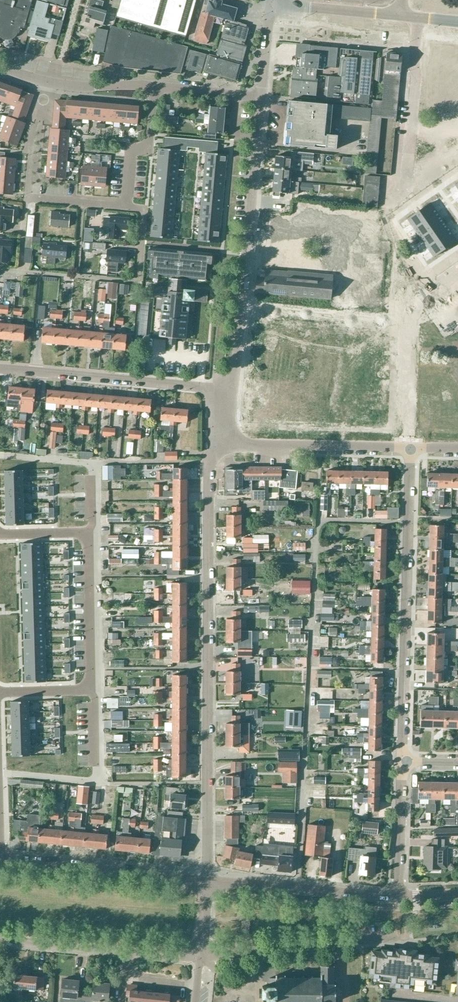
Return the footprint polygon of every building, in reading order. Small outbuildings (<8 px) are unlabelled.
[(0,35),(2,37),(7,38),(10,38),(12,37),(14,35),(15,32),(18,33),(19,28),(23,29),(32,0),(0,0),(0,35)] [(80,25),(93,29),(94,24),(101,26),(103,22),(106,12),(101,11),(104,2),(96,0),(90,0),(85,15),(83,15),(80,25)] [(120,0),(112,0),(113,2),(111,7),(118,9),(120,0)] [(118,9),(113,25),(183,45),(196,0),(120,0),(118,9)] [(204,5),(207,6),(205,13),(214,16),(214,17),(226,20),(226,21),(233,22),(236,10),(220,5),(221,2),(214,0),(205,0),(205,2),(204,5)] [(37,1),(27,36),(49,42),(52,33),(59,35),(63,22),(55,20),(54,25),(48,23),(49,19),(44,18),(48,3),(37,1)] [(201,14),(193,41),(206,45),(212,22),(214,17),(214,16),(205,13),(201,12),(201,14)] [(221,38),(241,43),(246,26),(226,20),(221,38)] [(109,32),(103,63),(121,68),(170,73),(176,74),(181,74),(183,66),(188,48),(178,46),(110,27),(109,32)] [(92,51),(102,53),(107,31),(96,29),(92,51)] [(241,43),(221,38),(216,57),(239,63),(244,44),(241,43)] [(298,45),(295,67),(317,69),(325,70),(325,67),(338,69),(340,49),(339,49),(334,48),(323,47),(308,46),(307,46),(306,46),(298,45)] [(325,76),(323,100),(371,105),(372,100),(374,79),(376,60),(376,52),(340,49),(338,69),(337,77),(325,76)] [(204,73),(211,75),(216,57),(208,54),(208,55),(189,50),(185,67),(205,72),(204,73)] [(371,108),(371,110),(396,112),(402,56),(402,54),(382,52),(382,57),(376,60),(374,79),(383,86),(382,101),(372,100),(371,105),(371,108)] [(216,57),(211,75),(236,82),(242,64),(239,63),(216,57)] [(291,77),(289,98),(315,100),(317,79),(316,79),(317,69),(295,67),(294,67),(293,77),(291,77)] [(4,103),(10,87),(7,85),(7,84),(0,81),(0,102),(4,103)] [(10,87),(4,103),(9,105),(9,108),(14,110),(21,91),(22,89),(14,86),(14,88),(10,87)] [(9,108),(6,117),(23,123),(32,97),(31,95),(21,91),(14,110),(9,108)] [(65,118),(77,119),(79,100),(70,99),(70,101),(66,101),(65,118)] [(52,122),(64,123),(65,118),(66,101),(56,100),(54,101),(52,122)] [(79,100),(77,119),(89,120),(90,103),(87,102),(87,100),(79,100)] [(90,103),(89,120),(101,121),(102,102),(94,101),(94,103),(90,103)] [(288,101),(284,144),(336,149),(337,136),(330,135),(331,118),(370,122),(371,110),(371,108),(288,101)] [(102,102),(101,121),(113,122),(114,105),(110,104),(111,102),(102,102)] [(114,105),(113,122),(124,123),(126,104),(118,103),(118,105),(114,105)] [(129,123),(137,124),(138,107),(135,106),(135,105),(126,104),(124,123),(124,126),(129,126),(129,123)] [(164,105),(163,115),(174,116),(174,111),(170,110),(170,105),(164,105)] [(196,119),(224,121),(225,109),(210,107),(209,116),(204,115),(204,116),(196,115),(196,119)] [(178,117),(166,116),(165,122),(177,124),(178,117)] [(20,135),(23,127),(21,126),(23,123),(6,117),(4,123),(1,123),(0,123),(0,127),(20,135)] [(224,121),(196,119),(196,123),(204,124),(208,125),(208,132),(204,132),(204,138),(216,139),(216,134),(223,134),(224,121)] [(49,140),(71,142),(71,139),(68,136),(68,130),(63,129),(64,123),(52,122),(51,133),(49,133),(49,140)] [(1,132),(0,134),(0,140),(14,146),(16,142),(18,142),(20,135),(0,127),(0,132),(1,132)] [(49,140),(48,148),(50,148),(49,152),(66,154),(67,148),(70,147),(71,142),(49,140)] [(158,161),(178,163),(180,150),(175,150),(169,149),(162,149),(159,148),(158,161)] [(275,156),(274,168),(290,170),(301,171),(302,163),(302,160),(313,161),(314,153),(291,151),(291,158),(275,156)] [(47,157),(46,164),(69,166),(69,162),(67,161),(66,161),(66,154),(49,152),(49,157),(47,157)] [(206,153),(205,166),(226,167),(227,155),(217,154),(211,153),(206,153)] [(14,171),(15,163),(13,162),(13,158),(4,158),(1,157),(0,157),(0,170),(14,171)] [(343,157),(342,165),(353,165),(353,158),(343,157)] [(95,164),(94,167),(92,186),(101,187),(101,185),(105,186),(106,168),(98,168),(99,160),(95,160),(95,164)] [(158,161),(156,174),(177,176),(178,163),(158,161)] [(46,164),(46,173),(47,173),(47,177),(64,179),(65,172),(68,172),(68,171),(69,166),(46,164)] [(95,164),(90,164),(90,167),(82,166),(80,183),(85,184),(84,186),(92,186),(94,167),(95,164)] [(226,167),(205,166),(203,178),(224,180),(226,167)] [(274,168),(273,180),(298,183),(299,183),(299,182),(301,183),(301,178),(290,177),(290,170),(274,168)] [(11,183),(11,179),(13,179),(14,171),(0,170),(0,182),(11,183)] [(177,176),(156,174),(155,186),(176,188),(177,176)] [(379,177),(364,175),(363,188),(378,190),(379,177)] [(203,178),(202,191),(223,193),(224,180),(203,178)] [(273,180),(272,197),(279,197),(280,194),(288,195),(297,195),(298,183),(273,180)] [(10,195),(10,191),(12,191),(13,183),(11,183),(0,182),(0,194),(10,195)] [(300,190),(312,191),(313,184),(300,183),(300,190)] [(176,188),(155,186),(154,199),(175,201),(176,188)] [(378,190),(363,188),(362,195),(378,196),(378,190)] [(202,191),(201,203),(222,205),(223,193),(202,191)] [(362,195),(361,207),(376,208),(378,196),(362,195)] [(174,213),(175,201),(154,199),(153,211),(174,213)] [(201,203),(200,216),(221,218),(222,205),(201,203)] [(430,203),(419,211),(425,220),(437,212),(434,208),(430,203)] [(0,235),(0,232),(6,232),(6,225),(5,225),(6,222),(13,223),(14,212),(3,211),(4,209),(0,208),(0,235)] [(153,211),(152,224),(173,226),(174,213),(153,211)] [(419,211),(407,219),(411,224),(414,228),(425,220),(419,211)] [(437,212),(425,220),(432,230),(443,222),(437,213),(437,212)] [(50,226),(68,228),(69,216),(60,215),(60,213),(51,213),(50,226)] [(120,240),(120,230),(129,230),(130,217),(110,216),(109,239),(120,240)] [(221,218),(200,216),(199,228),(220,230),(221,218)] [(425,220),(414,228),(420,238),(432,230),(425,220)] [(443,222),(432,230),(438,239),(450,231),(443,222)] [(360,246),(360,250),(369,251),(369,247),(369,243),(370,239),(370,235),(370,231),(371,228),(371,223),(368,223),(368,227),(367,231),(367,235),(367,239),(366,243),(366,247),(360,246)] [(152,224),(151,237),(172,239),(173,226),(152,224)] [(85,228),(84,241),(85,241),(92,241),(93,242),(94,229),(85,228)] [(220,230),(199,228),(198,241),(219,243),(220,230)] [(432,230),(420,238),(427,247),(438,239),(432,230)] [(450,231),(438,239),(445,249),(456,241),(453,236),(450,231)] [(32,242),(40,243),(40,238),(36,237),(33,237),(26,236),(25,248),(31,249),(32,242)] [(8,262),(9,253),(10,253),(11,241),(1,240),(1,239),(0,239),(0,262),(8,262)] [(438,239),(427,247),(430,251),(434,257),(445,249),(438,239)] [(93,250),(93,249),(93,243),(85,242),(85,249),(93,250)] [(44,245),(43,256),(47,256),(47,257),(60,258),(59,260),(61,261),(64,261),(66,260),(66,258),(67,246),(57,245),(57,244),(48,243),(48,245),(44,245)] [(150,260),(149,276),(150,275),(159,276),(159,277),(160,277),(160,276),(176,277),(176,279),(170,278),(169,289),(151,287),(150,297),(163,298),(163,304),(161,304),(161,306),(163,306),(162,310),(161,310),(160,312),(162,312),(162,316),(160,316),(160,318),(162,318),(161,323),(159,323),(159,325),(161,325),(160,329),(158,329),(158,331),(160,331),(160,336),(158,336),(158,338),(169,339),(169,343),(176,344),(176,339),(187,340),(187,338),(185,338),(186,333),(187,333),(187,331),(186,331),(186,326),(188,327),(188,325),(186,325),(187,321),(188,321),(188,319),(187,319),(187,314),(189,314),(189,312),(187,312),(188,308),(190,308),(190,306),(188,306),(189,301),(194,302),(194,301),(207,302),(208,292),(185,290),(186,280),(180,279),(180,278),(207,280),(208,265),(209,265),(210,265),(209,265),(209,255),(210,255),(211,254),(150,249),(150,250),(151,250),(150,259),(149,259),(149,260),(150,260)] [(125,264),(126,252),(108,250),(106,262),(108,262),(107,272),(117,273),(118,263),(125,264)] [(256,280),(255,292),(330,300),(331,292),(333,277),(287,272),(287,273),(280,272),(276,271),(265,270),(264,281),(256,280)] [(15,296),(22,297),(24,283),(17,282),(15,296)] [(118,283),(109,283),(108,293),(117,293),(118,283)] [(141,300),(138,335),(146,336),(149,301),(141,300)] [(110,316),(104,316),(103,323),(102,329),(101,348),(113,350),(115,335),(114,335),(115,328),(109,327),(109,324),(110,316)] [(11,340),(12,325),(4,325),(4,320),(1,320),(0,334),(0,339),(11,340)] [(12,325),(11,340),(23,341),(25,327),(12,325)] [(54,344),(56,325),(52,325),(52,329),(43,328),(42,343),(54,344)] [(66,345),(67,330),(58,330),(58,325),(56,325),(54,344),(66,345)] [(76,331),(67,330),(66,345),(78,346),(80,327),(76,327),(76,331)] [(78,346),(90,347),(91,333),(82,332),(82,327),(80,327),(78,346)] [(90,347),(101,348),(102,329),(100,329),(99,334),(91,333),(90,347)] [(115,335),(113,350),(126,351),(127,336),(115,335)] [(20,405),(22,389),(9,388),(8,400),(6,399),(5,405),(20,407),(20,405)] [(20,407),(20,411),(33,413),(34,402),(35,390),(22,389),(20,405),(20,407)] [(55,409),(59,409),(60,393),(47,391),(46,403),(56,404),(55,409)] [(360,392),(360,395),(361,395),(361,400),(361,405),(360,410),(360,415),(364,415),(364,410),(369,410),(374,410),(379,410),(379,407),(375,407),(371,407),(367,407),(363,407),(364,401),(364,395),(368,395),(371,395),(375,395),(380,395),(380,392),(375,392),(370,392),(365,392),(360,392)] [(60,393),(59,409),(62,409),(62,405),(72,406),(73,394),(60,393)] [(286,393),(285,415),(298,415),(299,393),(286,393)] [(298,415),(298,416),(313,416),(313,415),(313,394),(299,393),(298,415)] [(86,395),(73,394),(72,406),(82,407),(82,411),(85,411),(86,395)] [(99,396),(86,395),(85,411),(88,412),(88,407),(98,408),(99,396)] [(342,395),(342,416),(354,417),(355,417),(355,414),(355,409),(356,405),(356,400),(356,395),(342,395)] [(107,414),(110,414),(112,397),(99,396),(98,408),(108,409),(107,414)] [(124,410),(125,398),(112,397),(110,414),(113,414),(113,409),(124,410)] [(133,416),(136,416),(138,400),(125,398),(124,410),(133,411),(133,416)] [(138,400),(136,416),(139,416),(139,412),(150,413),(151,401),(138,400)] [(162,409),(160,421),(161,421),(160,430),(167,430),(166,437),(172,438),(173,426),(174,410),(162,409)] [(174,410),(173,426),(176,427),(176,422),(186,423),(187,411),(174,410)] [(18,420),(17,429),(17,430),(16,441),(23,441),(25,421),(20,421),(19,421),(18,420)] [(16,441),(17,430),(10,429),(9,441),(16,442),(16,441)] [(153,452),(163,452),(164,444),(160,444),(160,440),(154,439),(153,452)] [(110,466),(102,466),(103,479),(113,479),(113,466),(110,466)] [(281,479),(281,470),(281,468),(223,467),(223,489),(224,489),(224,495),(242,495),(242,493),(251,493),(251,500),(263,500),(264,500),(264,490),(251,490),(251,479),(279,479),(281,479)] [(163,472),(157,472),(157,480),(172,479),(186,479),(186,469),(173,469),(173,474),(163,474),(163,472)] [(23,470),(5,471),(5,482),(23,481),(23,470)] [(297,472),(281,470),(281,479),(279,479),(278,488),(295,490),(297,472)] [(339,484),(339,472),(326,472),(326,494),(330,495),(331,484),(339,484)] [(351,472),(339,472),(339,484),(345,485),(345,495),(350,495),(350,485),(351,485),(351,472)] [(351,485),(363,485),(363,473),(351,472),(351,485)] [(363,473),(363,485),(370,485),(370,496),(375,496),(376,473),(363,473)] [(376,473),(375,496),(379,496),(379,486),(388,486),(388,473),(376,473)] [(427,474),(427,487),(435,487),(434,505),(435,505),(439,505),(440,474),(427,474)] [(451,489),(452,475),(440,474),(439,505),(443,505),(444,489),(451,489)] [(78,479),(58,480),(59,488),(79,487),(78,479)] [(186,479),(172,479),(172,488),(170,488),(170,490),(186,490),(186,479)] [(116,489),(116,480),(101,480),(101,489),(116,489)] [(23,481),(5,482),(5,493),(23,492),(23,481)] [(302,491),(311,492),(312,485),(302,484),(302,491)] [(172,502),(186,502),(186,495),(186,490),(170,490),(163,490),(154,490),(154,497),(163,497),(172,497),(172,502)] [(23,492),(5,493),(6,503),(23,503),(23,492)] [(263,501),(263,510),(288,510),(288,501),(263,501)] [(169,511),(169,513),(186,513),(186,502),(172,502),(172,511),(169,511)] [(302,517),(309,517),(309,502),(296,502),(296,509),(302,509),(302,517)] [(23,503),(6,503),(6,514),(24,514),(23,503)] [(226,527),(240,527),(240,508),(232,508),(232,515),(227,515),(226,527)] [(186,513),(169,513),(169,516),(169,520),(172,520),(172,524),(186,524),(186,520),(186,513)] [(24,514),(6,514),(6,525),(24,525),(24,514)] [(169,533),(169,536),(186,536),(186,524),(172,524),(172,529),(169,529),(169,533)] [(457,539),(457,534),(443,534),(443,526),(430,525),(429,538),(457,539)] [(240,527),(226,527),(226,539),(235,539),(240,539),(240,527)] [(375,542),(386,543),(386,530),(375,530),(375,541),(375,542)] [(108,535),(108,541),(118,541),(124,544),(127,538),(126,538),(128,535),(118,535),(108,535)] [(172,545),(172,547),(186,547),(186,536),(169,536),(169,542),(172,542),(172,545)] [(429,550),(442,551),(443,543),(457,544),(457,539),(429,538),(429,550)] [(386,543),(375,542),(370,542),(363,542),(362,546),(374,546),(374,555),(385,555),(386,543)] [(42,543),(21,543),(21,556),(42,555),(42,543)] [(243,543),(243,552),(257,552),(257,543),(252,543),(243,543)] [(172,552),(162,552),(162,553),(162,558),(169,558),(186,558),(186,547),(172,547),(172,552)] [(123,549),(123,558),(139,558),(139,549),(123,549)] [(429,550),(429,563),(457,563),(457,559),(442,559),(442,551),(429,550)] [(243,553),(243,559),(253,559),(253,562),(260,562),(260,553),(243,553)] [(385,555),(374,555),(374,561),(362,561),(362,570),(373,571),(373,580),(384,580),(385,555)] [(43,556),(21,556),(22,569),(43,568),(43,556)] [(148,558),(148,564),(155,564),(155,565),(167,565),(167,570),(166,575),(178,575),(178,571),(186,571),(186,558),(169,558),(162,558),(155,558),(148,558)] [(226,579),(240,579),(240,578),(244,578),(247,578),(247,567),(240,567),(240,560),(232,560),(232,568),(226,568),(226,579)] [(429,563),(428,575),(442,575),(442,574),(442,568),(457,568),(457,563),(429,563)] [(43,568),(22,569),(22,581),(43,581),(43,568)] [(457,588),(457,584),(446,583),(446,574),(442,574),(442,575),(428,575),(428,587),(457,588)] [(240,579),(226,579),(226,591),(240,591),(240,583),(240,579)] [(43,581),(22,581),(22,594),(44,593),(43,581)] [(172,592),(170,592),(170,596),(186,596),(186,584),(172,584),(172,592)] [(428,587),(428,599),(441,599),(442,593),(457,593),(457,588),(428,587)] [(356,602),(384,603),(385,590),(372,590),(372,597),(357,596),(356,602)] [(44,593),(22,594),(23,607),(44,606),(44,593)] [(110,594),(110,607),(125,607),(125,600),(125,594),(110,594)] [(186,607),(186,596),(170,596),(170,600),(172,601),(172,607),(186,607)] [(427,611),(450,612),(457,612),(457,608),(450,608),(450,600),(441,599),(428,599),(427,611)] [(356,602),(356,607),(361,607),(361,606),(372,606),(371,615),(384,615),(384,603),(356,602)] [(44,606),(23,607),(23,619),(44,618),(44,606)] [(172,615),(169,615),(169,618),(186,618),(186,607),(172,607),(172,615)] [(427,611),(427,624),(441,624),(441,616),(450,616),(457,617),(457,612),(450,612),(427,611)] [(226,620),(226,631),(239,631),(239,630),(240,612),(232,612),(232,620),(226,620)] [(359,627),(384,627),(384,615),(371,615),(371,621),(359,621),(359,627)] [(44,618),(23,619),(24,632),(45,631),(44,618)] [(186,629),(186,618),(169,618),(162,618),(154,618),(154,623),(162,623),(172,623),(172,629),(186,629)] [(288,620),(288,627),(302,628),(302,620),(288,620)] [(328,627),(328,636),(336,636),(337,627),(328,627)] [(384,627),(359,627),(359,630),(371,630),(371,639),(383,640),(384,627)] [(186,640),(186,629),(172,629),(172,633),(164,633),(161,633),(153,633),(153,639),(161,639),(169,639),(169,640),(186,640)] [(45,631),(24,632),(24,644),(45,644),(45,631)] [(226,631),(226,642),(238,643),(238,649),(237,649),(237,656),(252,656),(252,650),(251,650),(251,642),(251,641),(251,632),(251,631),(239,631),(226,631)] [(427,634),(426,646),(443,647),(448,647),(448,642),(443,642),(443,634),(427,634)] [(358,651),(383,652),(383,640),(371,639),(371,645),(359,645),(358,646),(358,651)] [(186,640),(169,640),(169,645),(173,645),(173,651),(186,651),(186,640)] [(45,644),(24,644),(24,657),(46,656),(45,644)] [(457,647),(448,647),(443,647),(426,646),(426,659),(443,659),(443,651),(457,652),(457,647)] [(186,651),(173,651),(173,663),(186,663),(186,651)] [(383,652),(358,651),(358,654),(370,655),(370,664),(383,664),(383,652)] [(46,656),(24,657),(25,669),(46,669),(46,656)] [(456,672),(457,672),(457,668),(442,667),(443,659),(426,659),(426,671),(456,672)] [(226,683),(239,683),(239,664),(231,664),(231,671),(226,671),(226,683)] [(81,668),(80,679),(88,680),(89,669),(81,668)] [(46,669),(25,670),(25,683),(46,682),(46,669)] [(456,672),(426,671),(425,683),(442,684),(442,677),(456,677),(456,672)] [(172,688),(186,688),(186,676),(172,676),(172,688)] [(352,685),(352,689),(357,689),(357,690),(365,690),(365,689),(369,689),(369,690),(382,691),(382,678),(370,678),(365,678),(365,685),(352,685)] [(245,683),(239,683),(226,683),(226,694),(239,695),(239,690),(245,690),(245,683)] [(169,699),(186,699),(186,688),(172,688),(172,692),(169,692),(169,699)] [(330,698),(330,692),(323,692),(323,691),(317,690),(317,699),(323,699),(323,698),(330,698)] [(369,690),(369,702),(381,703),(382,691),(369,690)] [(433,697),(433,706),(433,711),(432,728),(444,729),(445,712),(437,712),(438,697),(433,697)] [(172,701),(172,710),(186,710),(186,699),(169,699),(169,701),(172,701)] [(28,701),(11,701),(11,712),(29,712),(28,701)] [(352,708),(352,714),(358,714),(381,715),(381,703),(369,702),(369,709),(352,708)] [(432,728),(433,706),(429,706),(421,705),(421,711),(420,711),(420,728),(432,728)] [(172,718),(169,718),(169,721),(185,721),(186,710),(172,710),(172,714),(172,718)] [(288,710),(287,727),(302,728),(303,711),(288,710)] [(111,711),(111,719),(121,719),(121,711),(111,711)] [(29,712),(11,712),(11,723),(29,723),(29,712)] [(445,712),(444,729),(456,729),(457,712),(445,712)] [(310,714),(311,725),(324,724),(324,714),(310,714)] [(369,718),(368,727),(381,727),(381,715),(358,714),(358,718),(369,718)] [(225,735),(239,735),(248,735),(248,724),(240,724),(240,717),(231,716),(231,724),(226,724),(225,735)] [(172,732),(185,732),(185,721),(169,721),(169,723),(169,725),(172,725),(172,732)] [(29,723),(11,723),(12,734),(29,733),(29,723)] [(272,734),(286,734),(287,725),(272,725),(272,734)] [(356,738),(380,739),(381,727),(368,727),(368,733),(356,733),(356,738)] [(172,740),(169,740),(169,743),(172,743),(185,744),(185,732),(172,732),(172,740)] [(29,733),(12,734),(12,745),(30,744),(29,733)] [(225,735),(225,747),(239,747),(239,753),(248,753),(248,746),(248,735),(239,735),(225,735)] [(380,739),(356,738),(356,742),(368,743),(368,751),(380,751),(380,739)] [(169,743),(161,743),(161,744),(161,750),(169,750),(172,750),(172,755),(185,755),(185,744),(172,743),(169,743)] [(30,744),(12,745),(12,756),(30,755),(30,744)] [(298,750),(278,750),(278,760),(298,760),(298,750)] [(169,759),(169,766),(185,766),(185,755),(172,755),(172,759),(169,759)] [(284,772),(284,782),(296,782),(296,762),(278,761),(278,772),(284,772)] [(357,773),(379,774),(380,761),(369,761),(368,768),(354,768),(353,773),(357,773)] [(185,777),(185,766),(169,766),(166,766),(166,777),(172,777),(172,778),(185,777)] [(225,776),(225,787),(239,787),(245,787),(245,768),(232,768),(232,776),(225,776)] [(368,778),(368,786),(379,786),(379,774),(357,773),(356,778),(357,778),(368,778)] [(20,787),(42,789),(43,783),(21,781),(20,787)] [(412,789),(411,803),(426,803),(430,803),(430,800),(431,783),(418,782),(418,789),(412,789)] [(430,800),(443,800),(443,783),(431,783),(430,800)] [(450,813),(455,813),(455,783),(443,783),(443,800),(450,800),(450,813)] [(307,795),(320,795),(320,785),(308,785),(307,795)] [(79,786),(77,802),(87,803),(89,787),(79,786)] [(356,793),(356,798),(368,799),(379,799),(379,786),(368,786),(368,793),(356,793)] [(186,796),(176,795),(177,788),(166,787),(165,800),(170,801),(169,808),(184,809),(186,796)] [(225,787),(225,799),(239,799),(245,799),(245,787),(239,787),(225,787)] [(92,803),(99,804),(100,792),(93,791),(92,803)] [(356,798),(356,802),(367,802),(367,811),(378,812),(379,799),(368,799),(356,798)] [(268,812),(268,823),(294,824),(295,813),(268,812)] [(74,828),(72,846),(83,847),(85,833),(85,829),(79,828),(79,823),(80,823),(81,815),(75,814),(74,822),(74,828)] [(18,840),(38,842),(40,829),(39,829),(40,816),(27,815),(27,821),(20,821),(18,840)] [(182,819),(166,817),(163,817),(163,816),(155,816),(151,854),(181,856),(182,841),(181,841),(183,819),(182,819)] [(225,845),(237,848),(237,823),(237,816),(225,816),(225,839),(226,839),(225,845)] [(115,850),(126,851),(128,833),(129,827),(130,819),(124,819),(123,827),(122,832),(116,831),(116,837),(115,850)] [(371,833),(376,834),(378,823),(363,822),(363,829),(372,830),(371,833)] [(328,843),(328,841),(323,841),(324,826),(307,825),(305,855),(320,857),(319,875),(330,876),(332,858),(329,858),(331,843),(328,843)] [(50,843),(51,826),(49,826),(48,830),(40,829),(38,842),(50,843)] [(50,843),(61,845),(62,831),(54,830),(54,826),(52,826),(51,826),(50,843)] [(62,831),(61,845),(72,846),(74,828),(71,828),(71,832),(62,831)] [(83,847),(94,848),(96,830),(94,830),(93,834),(85,833),(83,847)] [(96,830),(94,848),(106,849),(107,836),(99,835),(99,831),(96,830)] [(126,851),(138,852),(139,839),(131,838),(132,834),(128,833),(126,851)] [(139,839),(138,852),(149,853),(150,840),(151,835),(147,835),(147,839),(139,839)] [(426,858),(425,869),(427,869),(427,871),(437,872),(438,870),(440,870),(440,869),(445,869),(446,846),(443,846),(443,839),(432,838),(431,848),(423,847),(423,858),(426,858)] [(277,871),(290,872),(291,857),(292,846),(263,843),(263,846),(256,845),(254,858),(261,859),(261,864),(277,866),(277,871)] [(238,848),(237,848),(225,845),(222,857),(235,860),(234,864),(249,868),(252,855),(238,851),(238,848)] [(348,848),(347,860),(360,861),(358,875),(373,876),(374,857),(363,856),(364,849),(348,848)] [(416,951),(396,949),(395,949),(394,951),(382,950),(382,952),(372,951),(369,976),(379,977),(379,981),(391,982),(391,986),(412,988),(413,984),(425,986),(425,982),(435,983),(438,958),(428,957),(428,955),(416,954),(416,951)] [(335,1001),(336,1001),(341,997),(341,990),(337,987),(335,987),(335,985),(333,985),(333,983),(335,983),(337,981),(337,979),(335,977),(333,977),(333,967),(321,966),(320,979),(312,979),(312,976),(310,976),(310,979),(304,979),(304,976),(302,976),(302,979),(295,979),(295,976),(293,976),(293,979),(285,979),(285,976),(275,976),(275,979),(269,979),(269,986),(262,986),(261,1001),(265,1001),(335,1001)] [(14,976),(13,989),(34,991),(34,990),(42,990),(43,978),(14,976)] [(60,1001),(83,1001),(84,990),(76,989),(77,981),(62,980),(60,1001)] [(83,1001),(92,1001),(92,1000),(106,1001),(108,985),(93,983),(92,991),(84,990),(83,1001)] [(144,991),(137,990),(137,987),(127,986),(126,997),(128,997),(127,1001),(125,1001),(143,1001),(144,991)] [(180,996),(170,995),(170,994),(168,994),(168,993),(165,992),(165,993),(154,992),(153,992),(152,992),(152,990),(145,990),(145,991),(144,991),(143,1001),(179,1001),(180,996)]
